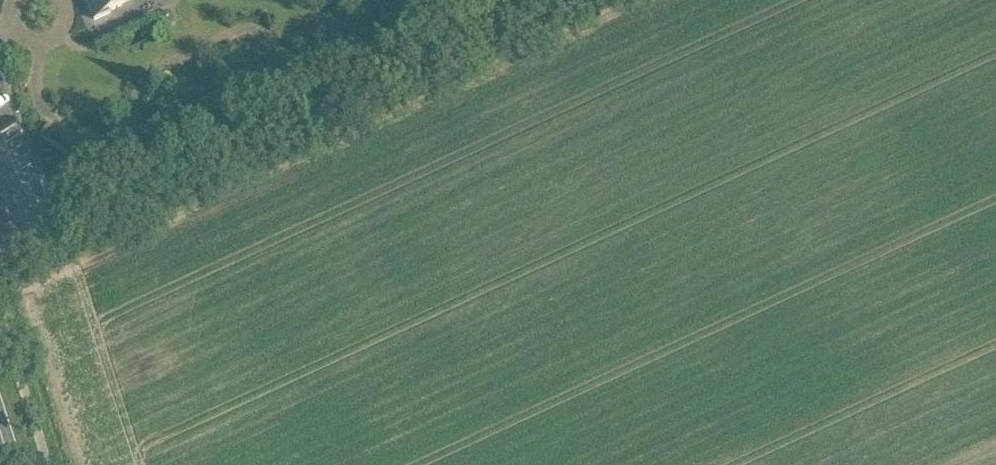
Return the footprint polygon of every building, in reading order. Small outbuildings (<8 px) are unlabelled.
[(89,0),(86,1),(95,20),(111,12),(131,3),(130,0),(89,0)]
